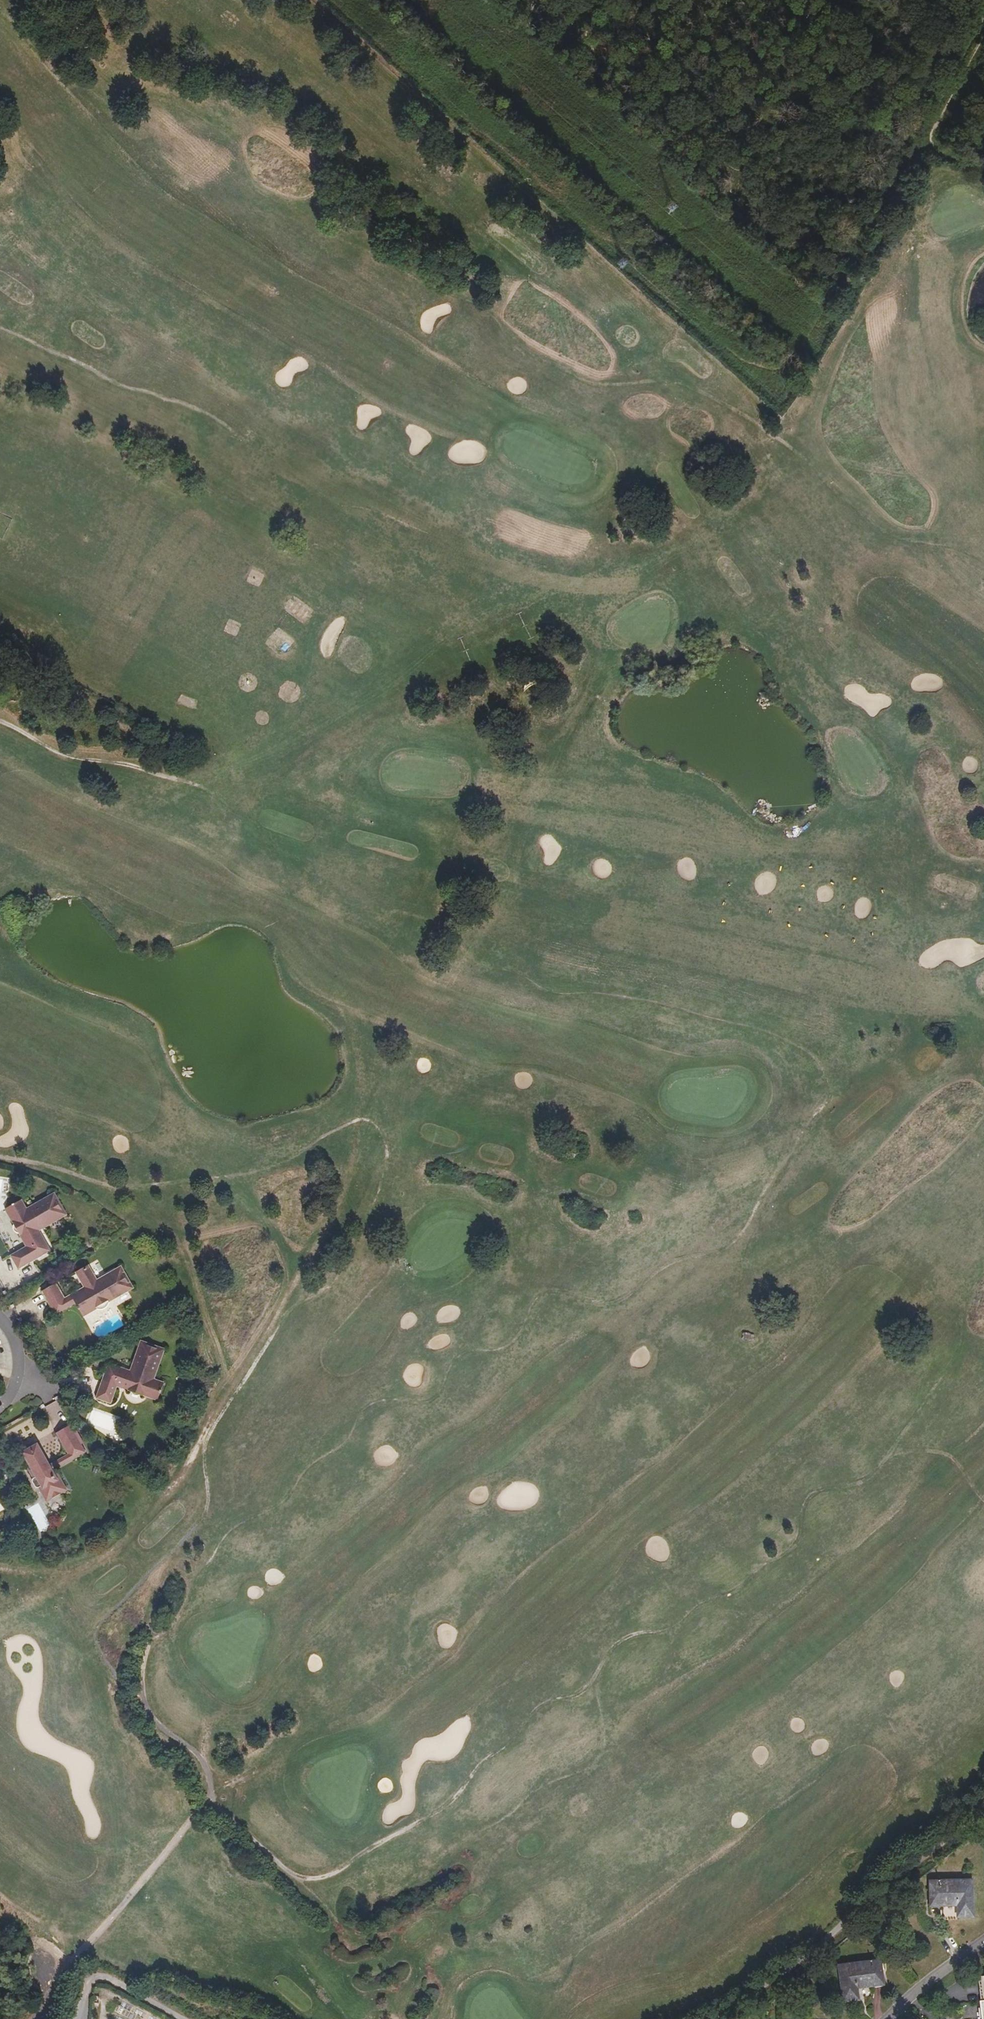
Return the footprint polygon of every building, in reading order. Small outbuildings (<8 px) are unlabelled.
[(40,1253),(46,1250),(34,1227),(39,1224),(42,1229),(50,1225),(49,1223),(60,1217),(61,1218),(67,1215),(54,1193),(48,1197),(49,1198),(39,1203),(39,1202),(27,1209),(21,1200),(5,1209),(26,1247),(11,1255),(18,1269),(42,1256),(40,1253)] [(40,1253),(42,1256),(50,1251),(39,1231),(42,1229),(39,1224),(34,1227),(46,1250),(40,1253)] [(76,1304),(83,1317),(98,1309),(97,1308),(108,1301),(109,1302),(117,1298),(116,1297),(127,1290),(128,1291),(134,1288),(121,1266),(116,1270),(116,1271),(107,1276),(106,1275),(97,1280),(88,1265),(76,1272),(85,1288),(87,1292),(73,1300),(76,1304)] [(43,1291),(56,1315),(69,1308),(65,1299),(56,1284),(43,1291)] [(65,1299),(69,1308),(76,1304),(73,1300),(87,1292),(85,1288),(65,1299)] [(135,1376),(110,1367),(108,1374),(105,1373),(96,1398),(110,1403),(117,1386),(157,1401),(163,1383),(154,1380),(158,1366),(157,1366),(161,1355),(162,1356),(164,1350),(141,1341),(139,1348),(140,1348),(136,1360),(134,1360),(131,1368),(137,1370),(135,1376)] [(108,1363),(105,1373),(108,1374),(110,1367),(135,1376),(137,1370),(131,1368),(130,1371),(108,1363)] [(46,1404),(48,1416),(61,1414),(59,1402),(46,1404)] [(56,1433),(69,1455),(71,1460),(85,1452),(70,1425),(56,1433)] [(31,1447),(22,1452),(31,1468),(28,1469),(33,1479),(32,1481),(36,1487),(38,1488),(45,1499),(51,1496),(52,1498),(61,1493),(60,1491),(65,1488),(55,1469),(52,1471),(49,1465),(39,1447),(33,1450),(31,1447)] [(52,1471),(55,1469),(71,1460),(69,1455),(49,1465),(52,1471)] [(971,1881),(938,1882),(938,1886),(930,1886),(931,1906),(958,1905),(958,1917),(972,1916),(971,1881)] [(873,1966),(873,1962),(840,1966),(844,2001),(859,1999),(857,1988),(884,1984),(881,1965),(873,1966)]
